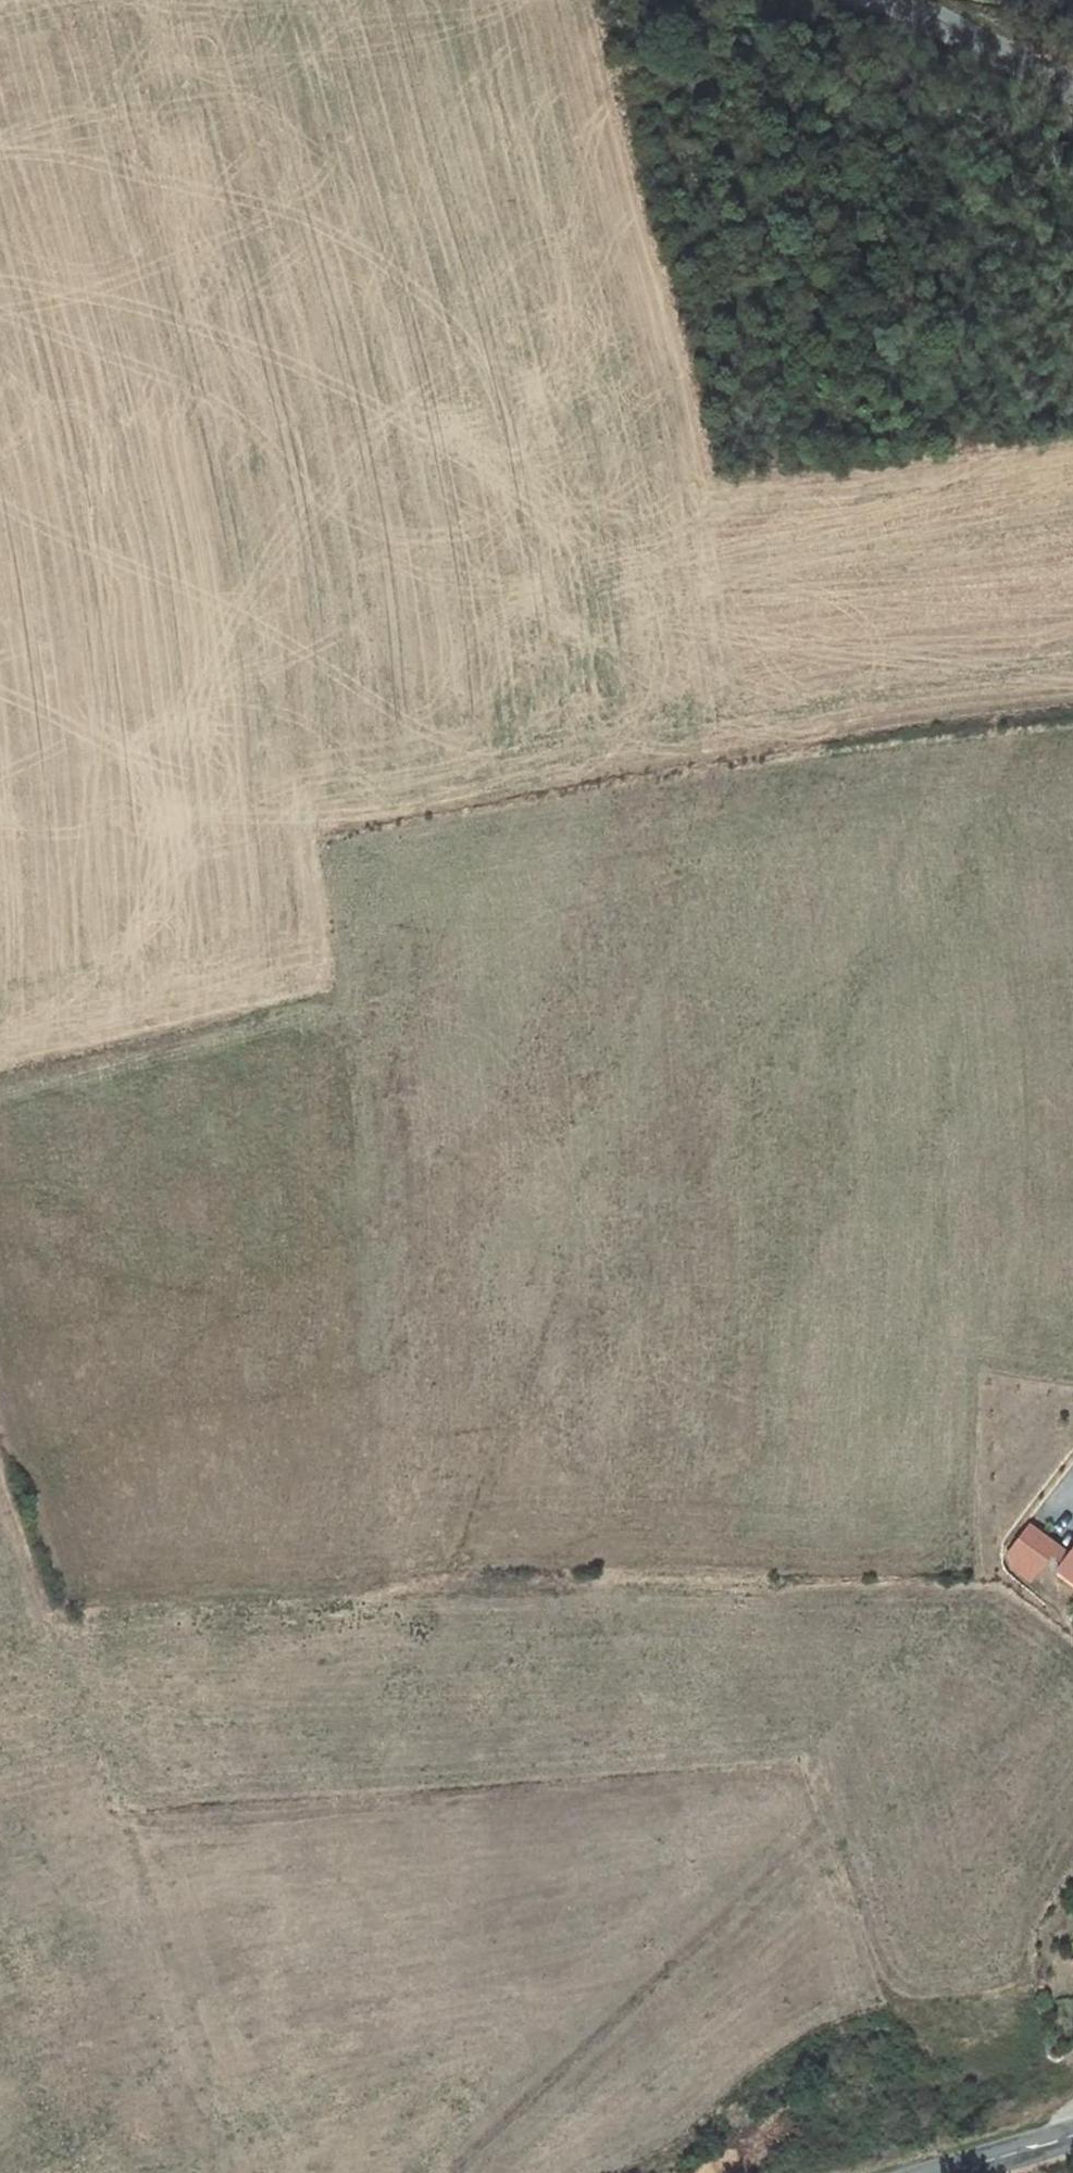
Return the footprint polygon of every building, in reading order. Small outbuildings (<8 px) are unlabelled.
[(1049,1552),(1054,1544),(1030,1526),(1010,1554),(1034,1572),(1049,1552)] [(1049,1552),(1063,1562),(1068,1555),(1054,1544),(1049,1552)] [(1068,1555),(1063,1562),(1058,1570),(1072,1581),(1072,1549),(1068,1555)]
